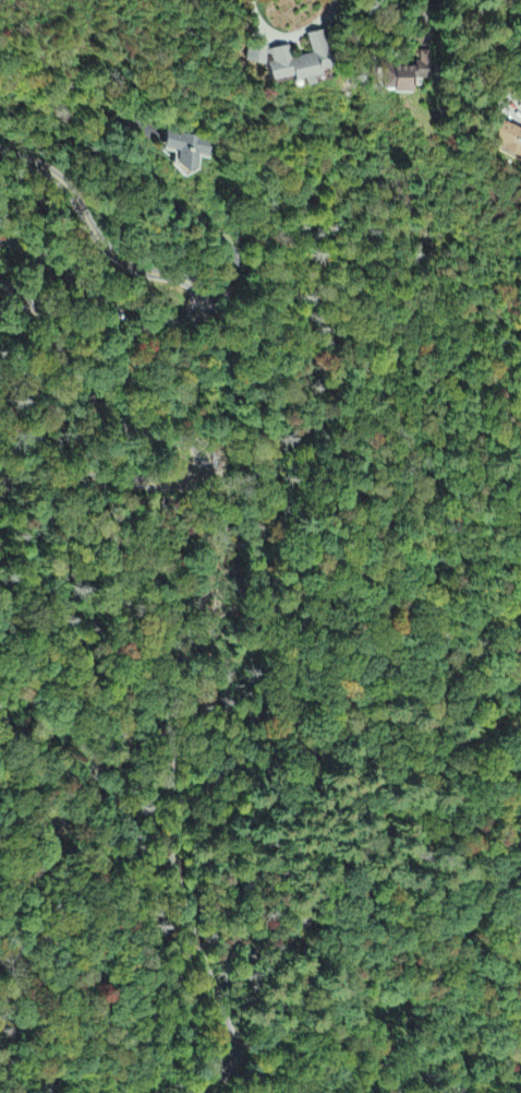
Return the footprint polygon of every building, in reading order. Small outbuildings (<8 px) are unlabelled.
[(326,75),(321,35),(307,37),(310,58),(290,61),(287,44),(240,51),(243,68),(266,64),(269,85),(301,80),(302,89),(312,88),(310,77),(326,75)] [(501,124),(492,146),(502,150),(500,155),(520,163),(520,131),(501,124)] [(209,145),(165,133),(161,151),(175,155),(172,167),(194,173),(197,160),(204,162),(209,145)]
